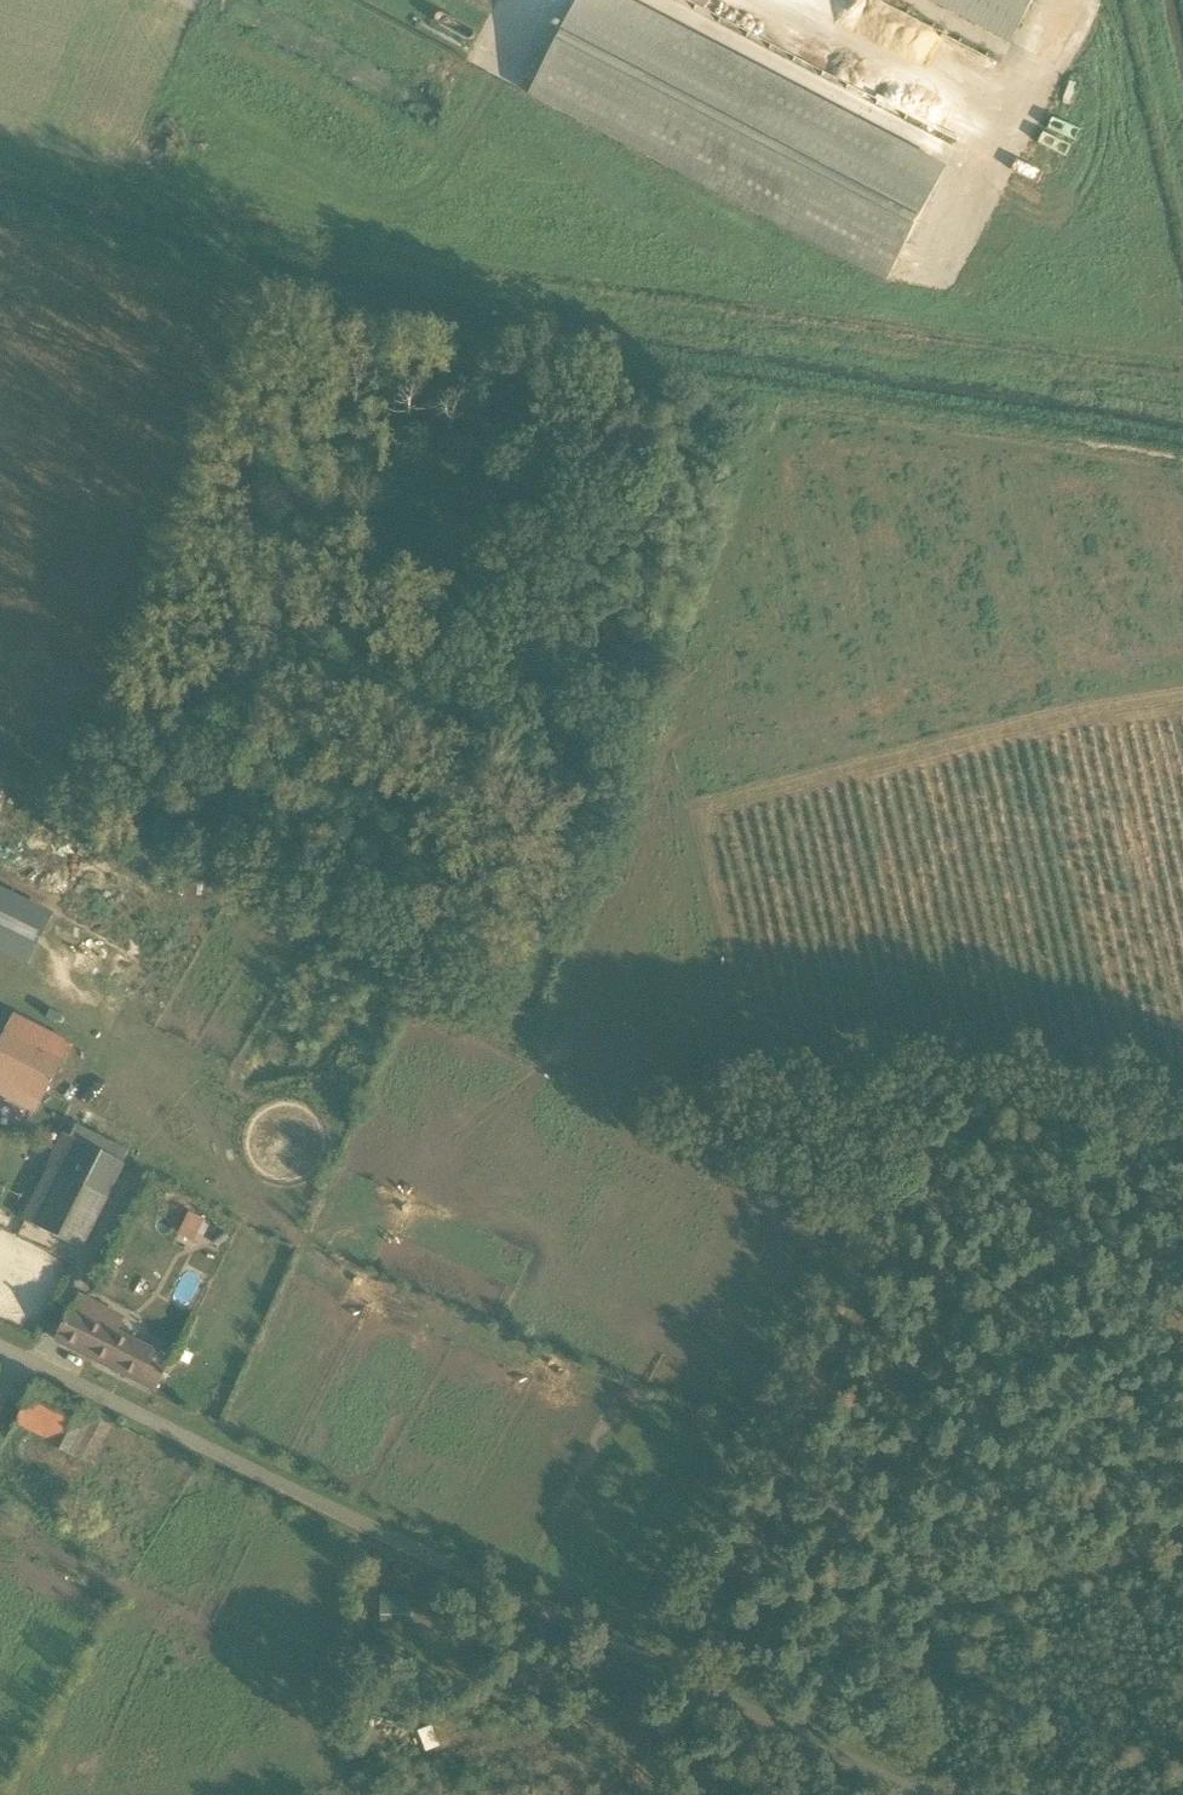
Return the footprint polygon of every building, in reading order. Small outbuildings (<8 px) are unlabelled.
[(627,0),(579,0),(529,96),(885,287),(947,167),(627,0)] [(1011,42),(1033,0),(930,0),(1011,42)] [(29,964),(55,911),(0,884),(0,950),(29,964)] [(8,1034),(0,1049),(0,1081),(39,1101),(60,1060),(8,1034)] [(81,1249),(119,1175),(76,1153),(64,1176),(38,1227),(81,1249)] [(156,1390),(171,1359),(117,1331),(123,1319),(80,1296),(57,1340),(156,1390)] [(77,1454),(85,1438),(96,1416),(35,1386),(16,1424),(77,1454)] [(381,1594),(381,1622),(410,1621),(410,1594),(381,1594)] [(367,1646),(366,1674),(396,1674),(396,1646),(367,1646)]
